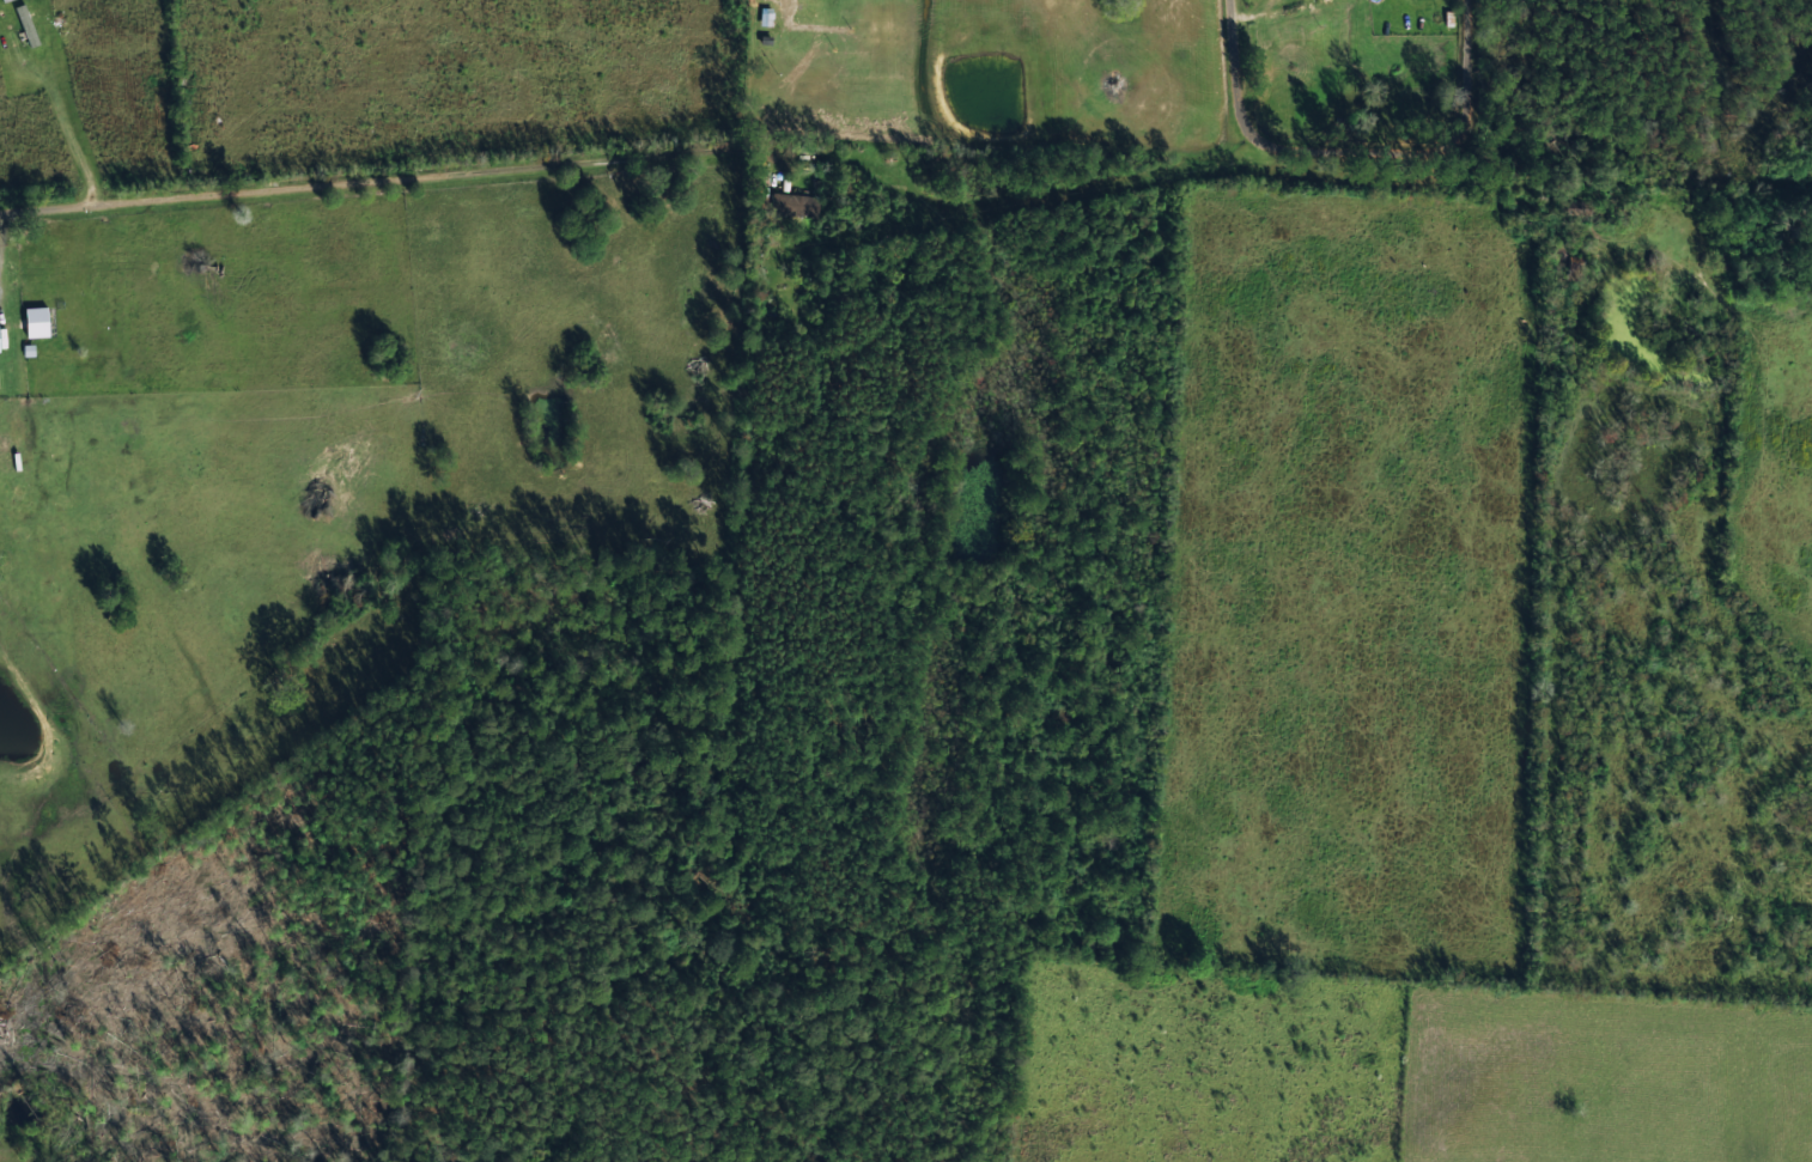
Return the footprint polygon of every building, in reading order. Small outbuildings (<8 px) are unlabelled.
[(792,11),(792,0),(781,0),(781,10),(792,11)] [(17,5),(27,46),(37,44),(27,3),(17,5)] [(818,215),(819,194),(772,192),(771,213),(818,215)] [(49,336),(48,306),(24,307),(25,336),(49,336)]
